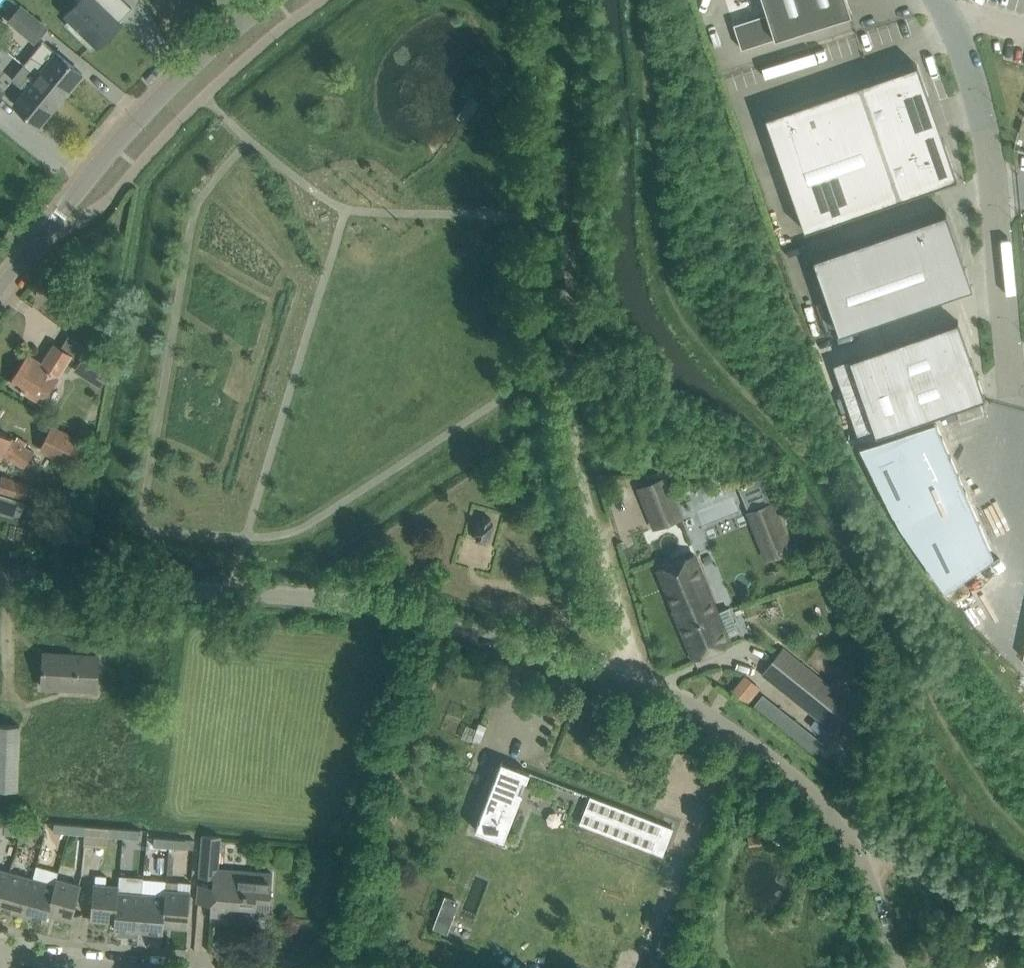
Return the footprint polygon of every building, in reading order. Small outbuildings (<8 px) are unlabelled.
[(63,15),(68,20),(65,23),(92,49),(95,45),(98,48),(123,23),(120,20),(132,7),(125,0),(78,0),(63,15)] [(767,13),(733,23),(741,48),(851,13),(847,0),(763,0),(767,13)] [(47,28),(20,6),(9,20),(35,42),(47,28)] [(67,60),(57,52),(43,40),(23,64),(38,75),(63,96),(82,73),(67,60)] [(40,124),(63,96),(38,75),(23,64),(12,78),(26,90),(14,103),(40,124)] [(917,64),(765,116),(805,230),(957,178),(917,64)] [(972,287),(946,212),(813,258),(839,333),(972,287)] [(984,397),(958,320),(849,358),(876,435),(984,397)] [(71,355),(60,348),(54,344),(42,363),(28,354),(11,382),(42,401),(71,355)] [(107,364),(110,359),(90,346),(74,371),(100,387),(107,364)] [(934,418),(858,444),(898,523),(943,588),(993,554),(934,418)] [(84,442),(53,426),(42,448),(74,464),(84,442)] [(12,437),(0,429),(0,456),(2,453),(24,467),(34,451),(12,437)] [(26,498),(30,484),(0,475),(0,477),(0,490),(26,498)] [(681,517),(665,477),(639,488),(655,527),(681,517)] [(789,549),(771,503),(749,512),(767,558),(789,549)] [(40,521),(58,526),(60,515),(42,511),(40,521)] [(493,523),(490,522),(491,518),(490,517),(490,518),(484,516),(483,515),(482,520),(478,519),(474,534),(478,535),(476,540),(484,542),(486,537),(489,538),(493,523)] [(675,614),(711,599),(693,554),(658,568),(675,609),(673,610),(675,614)] [(736,627),(729,608),(717,613),(711,599),(675,614),(694,659),(730,644),(725,631),(736,627)] [(860,698),(832,675),(826,682),(783,648),(763,673),(834,730),(860,698)] [(44,652),(43,686),(97,689),(98,656),(67,654),(67,657),(46,656),(46,653),(44,652)] [(747,674),(732,693),(747,705),(762,687),(747,674)] [(17,790),(20,725),(0,724),(0,789),(17,790)] [(530,772),(502,761),(476,829),(504,839),(530,772)] [(665,824),(591,795),(581,822),(662,854),(663,855),(673,827),(665,824)] [(69,832),(70,823),(54,822),(54,831),(69,832)] [(83,833),(84,824),(70,823),(69,832),(83,833)] [(18,834),(19,825),(5,824),(4,833),(18,834)] [(107,835),(108,826),(84,824),(83,833),(82,845),(106,847),(107,835)] [(19,825),(18,834),(35,836),(36,826),(19,825)] [(123,836),(123,827),(108,826),(107,835),(123,836)] [(138,838),(139,828),(123,827),(123,836),(138,838)] [(214,877),(212,903),(210,919),(233,921),(234,905),(256,907),(257,895),(271,896),(273,872),(218,868),(220,835),(203,834),(199,876),(214,877)] [(170,847),(171,837),(154,835),(153,845),(160,846),(157,888),(166,889),(170,847)] [(194,849),(195,839),(171,837),(170,847),(194,849)] [(279,850),(277,866),(289,867),(291,851),(279,850)] [(9,871),(0,868),(0,904),(9,871)] [(33,877),(9,871),(0,904),(0,906),(23,912),(33,877)] [(139,929),(142,893),(143,878),(120,876),(119,885),(119,891),(118,891),(116,921),(115,921),(115,927),(139,929)] [(56,884),(55,883),(33,877),(23,912),(47,919),(48,913),(56,884)] [(48,913),(72,920),(77,901),(81,885),(57,878),(55,883),(56,884),(48,913)] [(119,891),(119,885),(94,883),(91,919),(115,921),(116,921),(118,891),(119,891)] [(164,925),(188,927),(190,907),(191,891),(166,889),(165,895),(166,895),(163,925),(164,925)] [(166,895),(165,895),(142,893),(139,929),(163,931),(164,925),(163,925),(166,895)] [(440,910),(435,923),(446,927),(451,914),(440,910)] [(646,967),(663,967),(667,957),(652,952),(646,967)]
